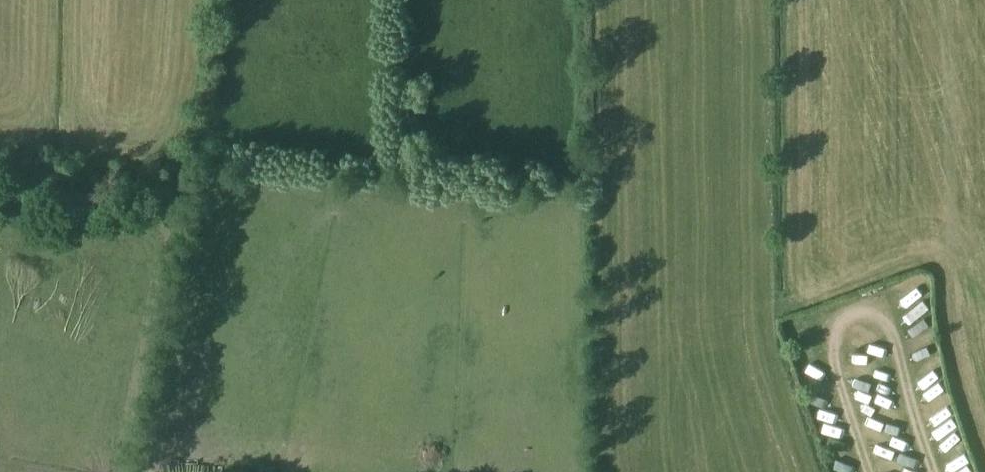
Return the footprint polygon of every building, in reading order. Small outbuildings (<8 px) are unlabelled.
[(903,343),(907,362),(925,358),(910,277),(894,280),(905,343),(903,343)] [(797,357),(828,471),(847,471),(818,362),(810,364),(807,354),(797,357)] [(942,423),(937,390),(932,390),(928,371),(913,373),(921,417),(933,415),(934,425),(942,423)] [(936,459),(939,471),(960,471),(951,433),(928,438),(911,442),(918,471),(935,471),(933,460),(936,459)] [(849,463),(851,471),(863,471),(872,470),(870,459),(849,463)]
